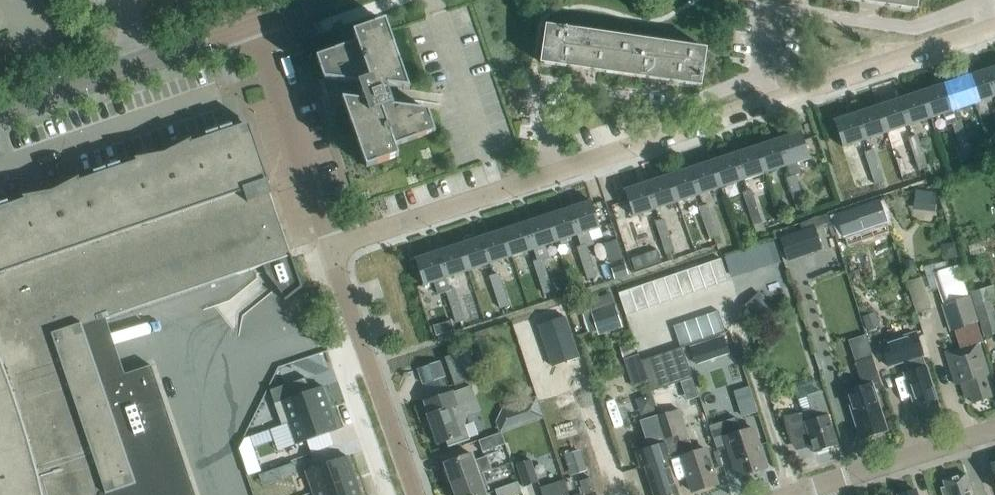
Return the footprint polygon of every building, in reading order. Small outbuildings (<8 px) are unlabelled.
[(917,0),(848,0),(916,10),(917,0)] [(409,90),(410,90),(386,21),(353,33),(356,43),(316,57),(324,79),(358,83),(365,102),(343,99),(342,99),(366,168),(399,156),(396,146),(436,132),(428,110),(394,105),(387,87),(409,90)] [(621,74),(626,37),(546,26),(541,63),(621,74)] [(701,86),(706,49),(626,37),(621,74),(701,86)] [(988,69),(966,77),(974,103),(994,96),(994,92),(988,69)] [(974,103),(966,77),(944,84),(953,110),(974,103)] [(953,110),(944,84),(922,91),(931,118),(944,113),(947,124),(952,123),(956,122),(957,121),(953,110)] [(931,118),(922,91),(900,99),(909,125),(922,121),(931,118)] [(909,125),(900,99),(878,106),(887,132),(909,125)] [(887,132),(878,106),(857,113),(865,140),(887,132)] [(865,140),(857,113),(834,121),(843,147),(865,140)] [(961,120),(957,121),(956,122),(952,123),(957,139),(967,136),(961,120)] [(151,365),(99,383),(81,328),(263,266),(279,286),(276,289),(285,300),(302,287),(292,257),(292,256),(290,250),(271,195),(272,194),(272,193),(271,193),(248,126),(0,210),(0,494),(196,494),(151,365)] [(801,131),(778,139),(787,165),(790,176),(791,177),(796,175),(801,173),(798,162),(810,158),(801,131)] [(918,134),(912,136),(908,137),(913,154),(923,151),(918,134)] [(972,152),(967,136),(957,139),(962,155),(972,152)] [(787,165),(778,139),(757,146),(765,173),(787,165)] [(765,173),(757,146),(735,153),(743,180),(765,173)] [(879,165),(874,149),(864,152),(870,168),(879,165)] [(928,167),(923,151),(913,154),(918,170),(928,167)] [(743,180),(735,153),(713,161),(721,187),(743,180)] [(721,187),(713,161),(691,168),(699,194),(721,187)] [(884,181),(879,165),(870,168),(875,184),(884,181)] [(691,168),(669,175),(678,201),(699,194),(691,168)] [(678,201),(669,175),(647,182),(656,209),(678,201)] [(790,176),(786,177),(792,194),(801,191),(796,175),(791,177),(790,176)] [(656,209),(647,182),(625,190),(633,216),(656,209)] [(757,205),(752,189),(743,192),(748,208),(757,205)] [(919,189),(919,209),(942,209),(942,189),(919,189)] [(806,207),(801,191),(792,194),(797,210),(806,207)] [(595,244),(590,230),(600,227),(591,201),(569,208),(578,234),(581,246),(577,247),(583,263),(592,260),(587,247),(595,244)] [(708,204),(704,205),(699,207),(699,208),(704,223),(713,220),(708,204)] [(762,220),(757,205),(748,208),(753,223),(762,220)] [(875,206),(837,219),(845,242),(883,229),(875,206)] [(578,234),(569,208),(547,215),(556,242),(578,234)] [(550,258),(546,245),(556,242),(547,215),(525,223),(534,249),(537,260),(533,261),(538,278),(548,274),(543,260),(550,258)] [(670,234),(665,218),(655,221),(660,237),(670,234)] [(719,236),(713,220),(704,223),(709,239),(719,236)] [(534,249),(525,223),(503,230),(512,256),(534,249)] [(823,248),(815,225),(779,237),(788,261),(823,248)] [(501,260),(512,256),(503,230),(481,237),(490,263),(501,260)] [(675,251),(670,234),(660,237),(665,254),(675,251)] [(490,263),(481,237),(459,244),(468,271),(490,263)] [(708,248),(705,237),(692,241),(695,253),(708,248)] [(779,238),(730,254),(737,276),(786,260),(779,238)] [(945,242),(941,248),(943,257),(957,255),(955,241),(945,242)] [(984,251),(981,242),(968,246),(971,255),(984,251)] [(468,271),(459,244),(437,251),(446,278),(447,278),(468,271)] [(450,288),(447,278),(446,278),(437,251),(415,259),(424,285),(434,282),(438,294),(446,292),(451,306),(460,303),(455,287),(450,288)] [(721,258),(710,262),(717,284),(729,281),(721,258)] [(597,276),(592,260),(583,263),(588,279),(597,276)] [(916,271),(913,260),(901,263),(905,275),(916,271)] [(710,262),(698,265),(706,288),(717,284),(710,262)] [(625,263),(611,268),(615,278),(629,273),(625,263)] [(698,265),(687,269),(695,292),(706,288),(698,265)] [(979,322),(971,296),(968,297),(958,266),(934,274),(944,303),(942,304),(950,331),(979,322)] [(687,269),(675,273),(683,296),(695,292),(687,269)] [(494,292),(504,289),(499,275),(499,273),(494,275),(489,276),(494,292)] [(675,273),(664,277),(672,300),(683,296),(675,273)] [(553,291),(548,274),(538,278),(544,294),(553,291)] [(914,279),(923,309),(936,305),(927,275),(914,279)] [(664,277),(653,281),(660,304),(672,300),(664,277)] [(653,281),(641,285),(649,307),(660,304),(653,281)] [(641,285),(630,289),(638,311),(649,307),(641,285)] [(992,301),(994,300),(994,289),(994,285),(971,292),(984,337),(994,334),(994,311),(992,301)] [(509,305),(504,289),(494,292),(500,309),(509,305)] [(630,289),(619,292),(627,315),(638,311),(630,289)] [(760,301),(763,298),(758,292),(742,307),(758,324),(770,312),(760,301)] [(623,327),(612,294),(588,302),(599,335),(623,327)] [(466,320),(460,303),(451,306),(456,323),(466,320)] [(538,325),(552,367),(579,357),(565,316),(538,325)] [(453,317),(435,323),(439,334),(456,328),(453,317)] [(922,355),(915,331),(880,342),(888,367),(904,361),(907,372),(904,373),(919,420),(923,419),(925,420),(936,416),(937,414),(941,413),(922,355)] [(725,333),(691,344),(697,363),(731,351),(725,333)] [(988,374),(978,342),(945,352),(956,384),(961,383),(966,397),(971,395),(973,402),(991,396),(984,375),(988,374)] [(634,343),(620,347),(624,358),(637,354),(634,343)] [(682,347),(641,361),(644,370),(652,392),(692,378),(682,347)] [(454,385),(477,377),(467,349),(444,357),(454,385)] [(881,387),(872,358),(855,363),(863,386),(846,391),(861,438),(887,430),(873,389),(881,387)] [(446,376),(440,360),(417,369),(423,385),(446,376)] [(753,384),(739,389),(748,414),(762,409),(753,384)] [(323,386),(274,403),(282,425),(289,422),(330,407),(323,386)] [(464,424),(466,415),(480,410),(471,386),(453,392),(452,391),(424,402),(428,414),(427,415),(433,431),(431,431),(434,442),(436,441),(438,444),(446,441),(448,446),(448,447),(470,439),(470,438),(469,438),(464,424)] [(270,404),(279,401),(275,390),(266,393),(270,404)] [(838,445),(828,414),(829,414),(821,391),(808,395),(816,418),(806,421),(804,414),(786,417),(786,419),(787,423),(788,428),(788,430),(789,434),(791,438),(793,442),(795,446),(796,447),(811,442),(815,452),(838,445)] [(644,415),(657,410),(652,393),(638,398),(644,415)] [(534,399),(518,405),(524,421),(540,415),(534,399)] [(330,407),(289,422),(296,444),(338,429),(330,407)] [(679,409),(657,416),(664,439),(669,454),(679,451),(692,491),(717,483),(706,449),(693,453),(689,438),(679,409)] [(634,449),(640,468),(645,466),(654,494),(678,494),(666,458),(670,457),(664,439),(657,416),(642,420),(649,444),(634,449)] [(738,477),(766,468),(753,428),(741,432),(736,417),(709,426),(717,451),(729,447),(738,477)] [(504,444),(500,432),(478,440),(483,452),(504,444)] [(289,459),(299,456),(295,444),(285,448),(289,459)] [(583,460),(579,448),(564,453),(568,465),(583,460)] [(487,456),(474,461),(471,453),(444,463),(451,484),(479,474),(492,469),(487,456)] [(347,455),(306,470),(313,492),(355,477),(347,455)] [(295,474),(304,471),(300,459),(291,463),(295,474)] [(524,487),(538,483),(530,460),(516,465),(524,487)] [(966,473),(943,481),(948,494),(973,494),(966,473)] [(479,474),(451,484),(455,494),(486,494),(479,474)] [(313,492),(314,494),(361,494),(355,477),(313,492)] [(594,490),(590,477),(579,481),(584,494),(579,494),(596,494),(594,490)] [(564,480),(540,488),(542,494),(569,494),(564,480)] [(518,481),(495,489),(497,494),(516,494),(522,493),(518,481)]
